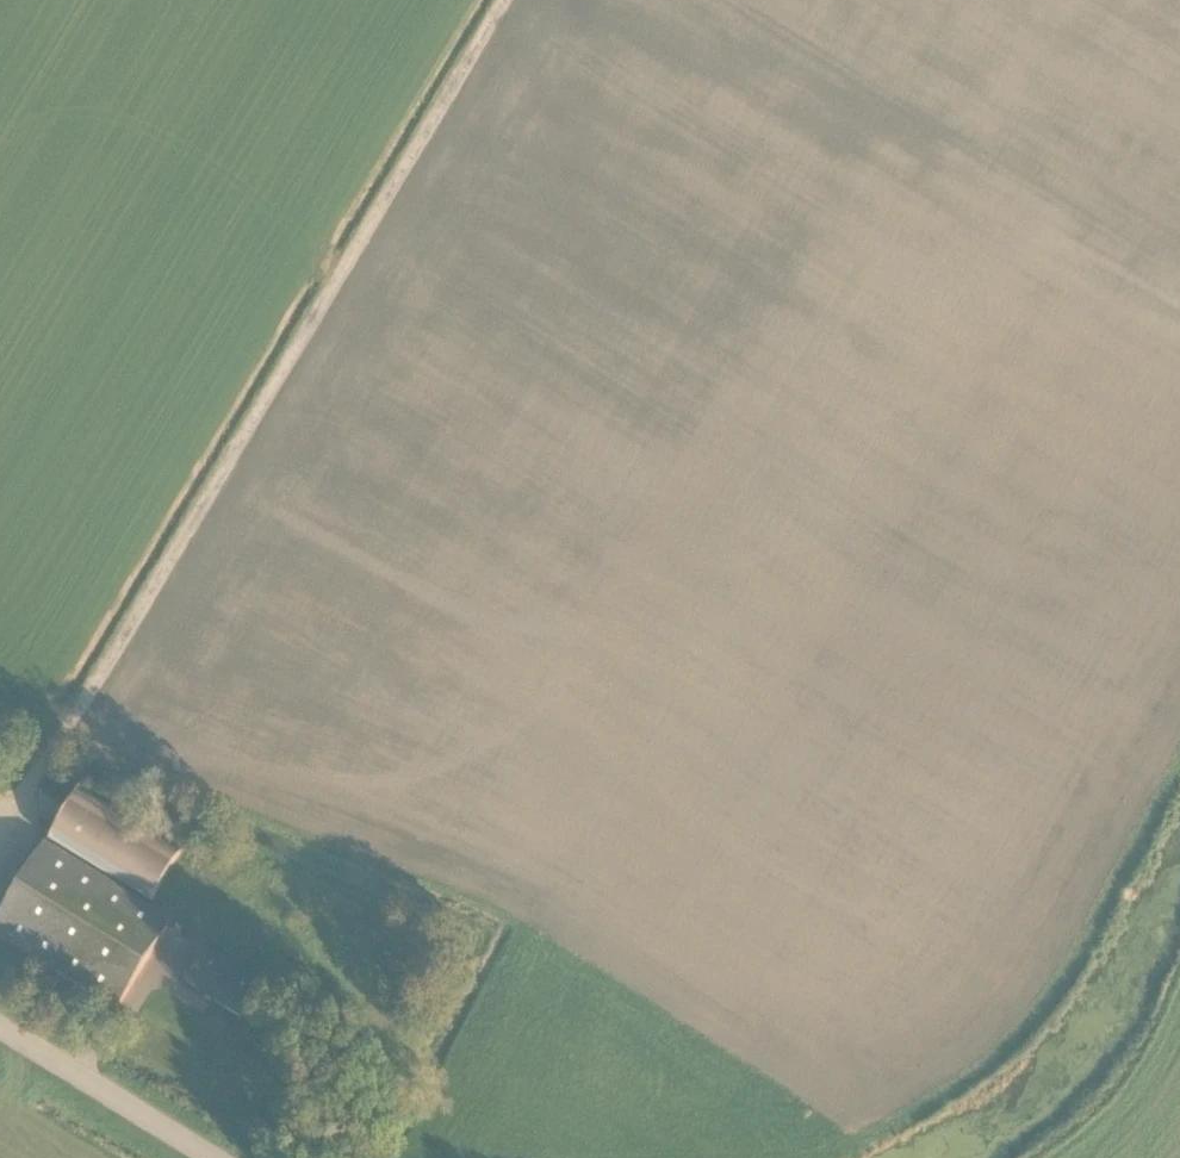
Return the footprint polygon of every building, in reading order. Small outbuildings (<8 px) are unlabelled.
[(68,771),(73,762),(62,755),(56,764),(68,771)] [(82,787),(50,840),(153,904),(186,851),(82,787)] [(172,920),(46,843),(0,917),(0,937),(118,1009),(172,920)] [(243,1018),(264,984),(207,949),(186,983),(243,1018)]
